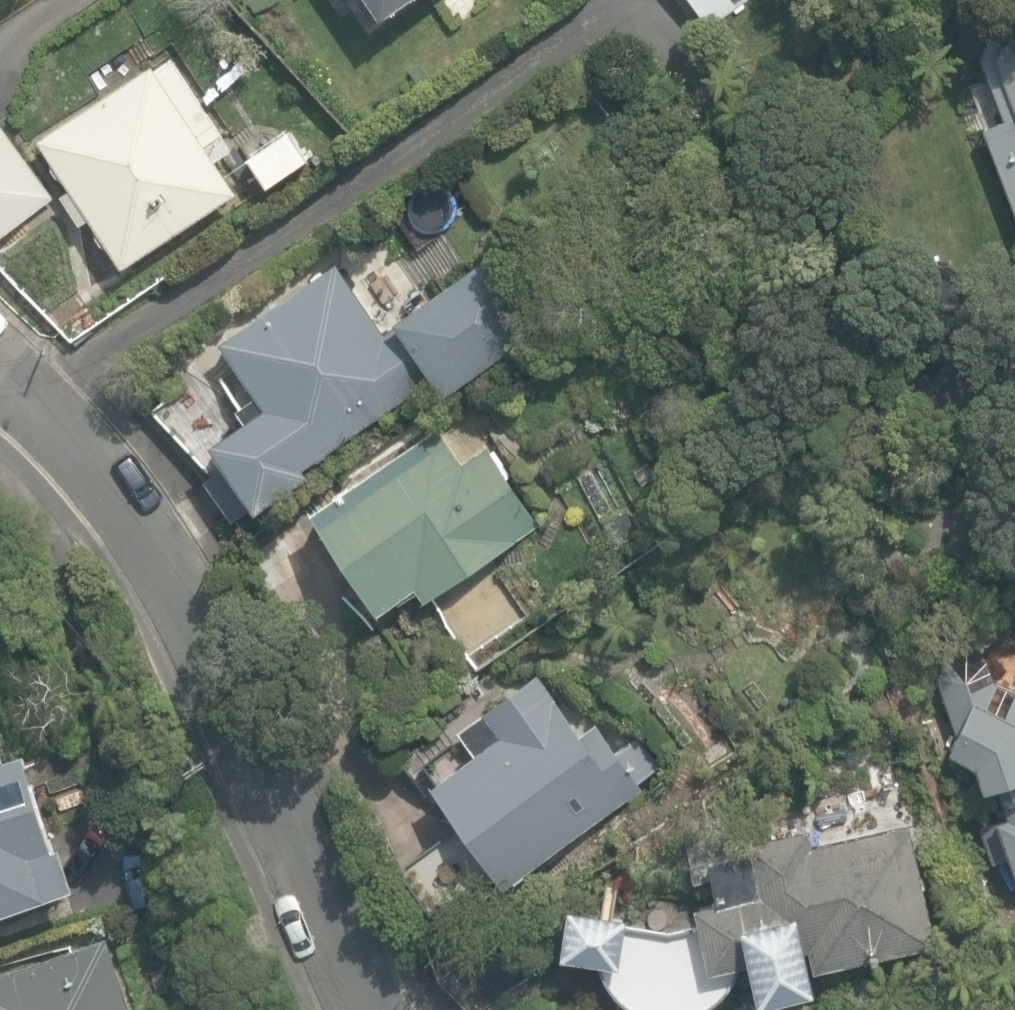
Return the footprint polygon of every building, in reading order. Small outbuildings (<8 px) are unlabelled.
[(373,16),(395,0),(362,0),(373,16)] [(706,27),(745,0),(688,0),(706,27)] [(1013,17),(995,56),(1014,109),(1014,16),(1013,17)] [(107,248),(119,267),(233,192),(213,161),(229,151),(170,60),(155,69),(152,65),(34,142),(45,159),(46,165),(49,171),(52,176),(56,180),(62,184),(65,189),(57,195),(76,225),(87,218),(92,226),(92,232),(94,238),(97,242),(101,246),(107,248)] [(52,199),(0,128),(0,236),(52,199)] [(247,156),(265,185),(306,159),(288,130),(247,156)] [(1002,169),(1014,204),(1014,164),(1002,169)] [(204,479),(233,522),(304,473),(301,468),(434,377),(444,392),(542,326),(492,253),(392,321),(396,326),(383,335),(335,265),(218,344),(246,385),(231,395),(246,417),(208,443),(223,465),(204,479)] [(310,508),(377,611),(415,586),(423,599),(538,524),(486,444),(462,460),(438,424),(310,508)] [(615,553),(637,543),(623,512),(600,523),(615,553)] [(1014,878),(1014,694),(991,682),(982,660),(965,650),(944,657),(935,681),(954,735),(948,747),(974,763),(982,783),(990,781),(1003,813),(973,823),(988,862),(1006,857),(1014,878)] [(433,783),(506,883),(640,785),(637,781),(657,766),(635,736),(616,750),(594,720),(579,731),(536,673),(457,730),(474,753),(433,783)] [(74,885),(61,843),(53,845),(24,752),(4,758),(0,746),(0,908),(74,885)] [(721,999),(735,966),(751,962),(759,998),(814,986),(810,968),(815,967),(934,941),(908,824),(898,826),(893,804),(866,810),(868,823),(851,827),(853,836),(810,845),(806,829),(743,843),(745,852),(706,861),(715,901),(695,905),(699,921),(671,928),(625,923),(623,915),(600,911),(567,907),(560,953),(597,958),(600,1009),(723,1009),(721,999)] [(109,934),(0,968),(0,1009),(133,1009),(109,934)]
